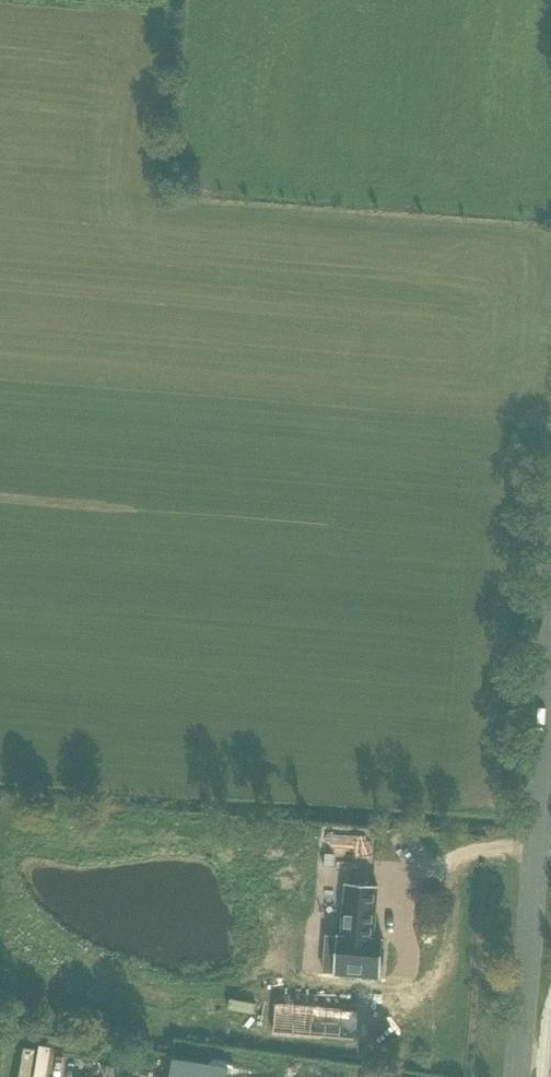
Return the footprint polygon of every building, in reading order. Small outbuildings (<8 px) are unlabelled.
[(206,862),(219,864),(221,846),(208,844),(206,862)] [(326,935),(323,972),(334,973),(361,976),(362,979),(373,980),(375,977),(381,977),(382,964),(383,948),(384,939),(373,938),(376,910),(378,885),(347,882),(342,935),(337,935),(326,935)] [(276,1002),(273,1032),(355,1039),(358,1010),(276,1002)] [(170,1076),(228,1076),(229,1067),(173,1058),(170,1076)]
